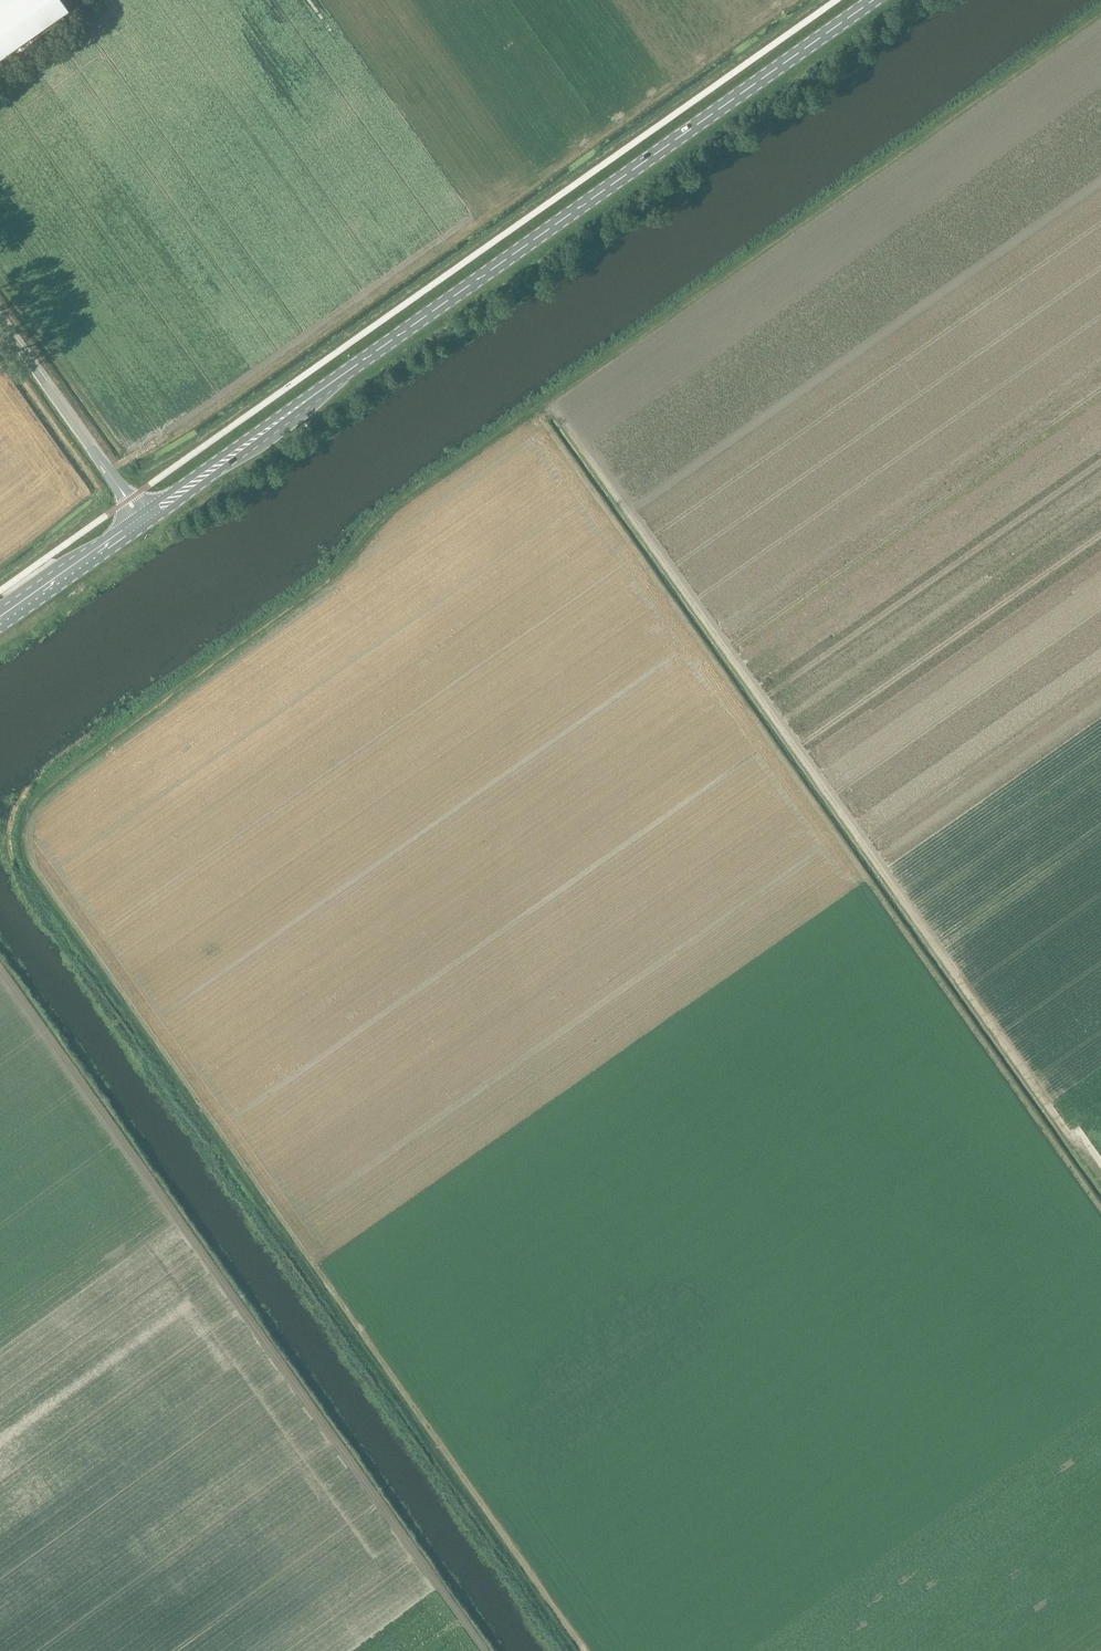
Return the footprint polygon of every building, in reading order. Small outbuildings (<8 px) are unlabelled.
[(0,8),(0,57),(67,10),(60,0),(11,0),(0,8)]
